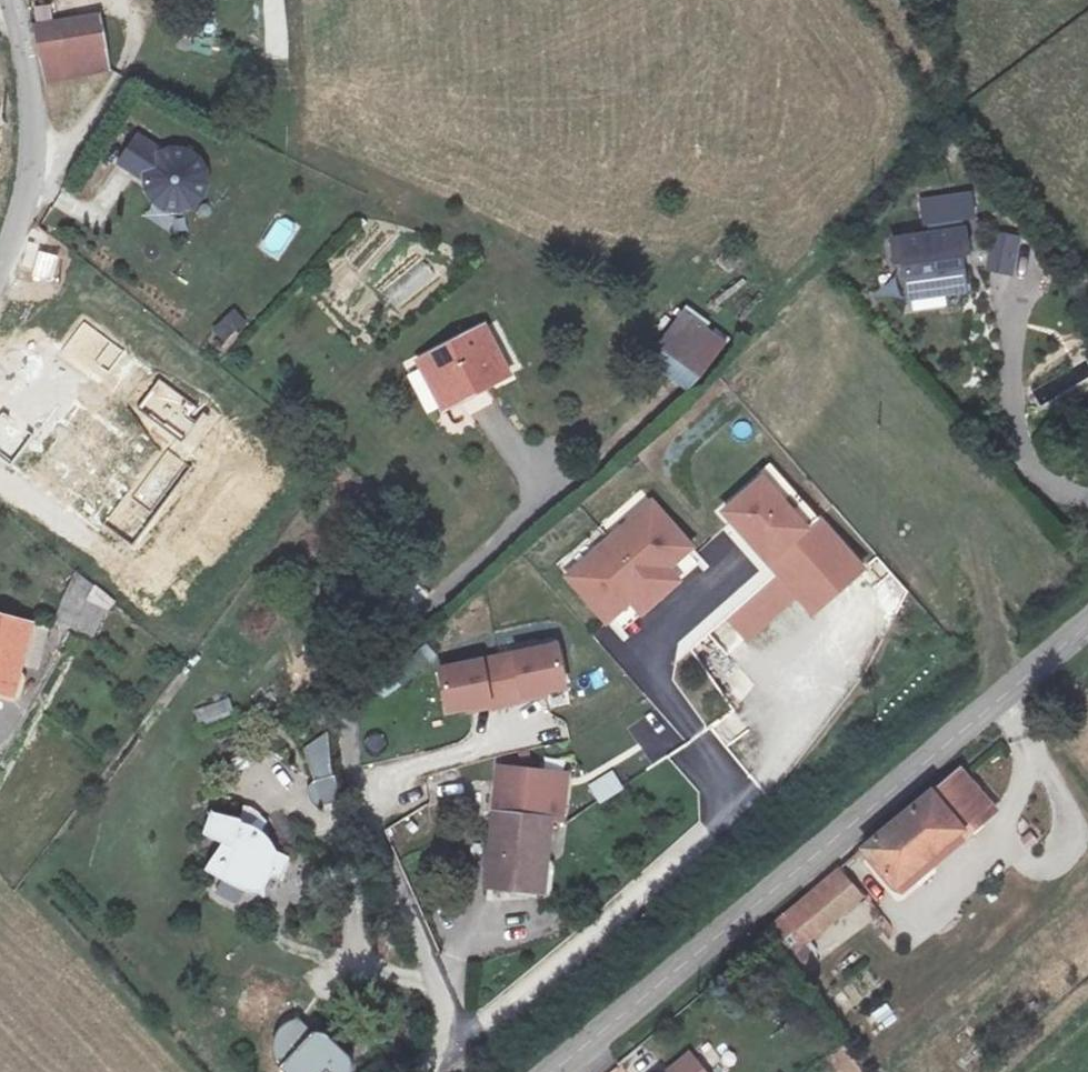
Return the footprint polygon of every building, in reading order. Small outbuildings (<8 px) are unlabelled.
[(284,0),(264,0),(266,57),(286,56),(284,0)] [(190,19),(181,47),(207,56),(216,28),(190,19)] [(10,52),(3,25),(0,26),(0,54),(10,52)] [(82,88),(107,82),(100,45),(47,56),(56,89),(58,102),(58,109),(86,102),(82,88)] [(156,142),(136,168),(161,187),(164,201),(171,208),(186,215),(200,212),(208,203),(212,194),(209,176),(195,164),(181,163),(156,142)] [(1013,241),(993,243),(995,282),(1016,280),(1013,241)] [(964,248),(889,268),(893,286),(902,284),(910,317),(964,304),(955,270),(969,267),(964,248)] [(74,271),(60,258),(44,277),(58,289),(74,271)] [(690,392),(730,344),(697,317),(657,366),(690,392)] [(494,333),(424,369),(444,407),(479,388),(486,402),(521,383),(494,333)] [(799,599),(813,616),(867,570),(775,462),(719,509),(776,576),(725,619),(746,643),(799,599)] [(561,570),(606,626),(633,605),(642,616),(689,578),(678,564),(698,548),(656,495),(561,570)] [(894,607),(910,594),(879,557),(870,564),(883,579),(875,585),(894,607)] [(97,636),(115,593),(76,577),(58,620),(97,636)] [(0,606),(0,683),(27,690),(45,619),(0,606)] [(529,653),(470,648),(467,690),(487,692),(508,693),(508,698),(525,699),(529,653)] [(588,659),(529,653),(525,699),(543,701),(543,696),(565,698),(585,699),(588,659)] [(302,744),(317,801),(341,795),(326,737),(302,744)] [(507,742),(492,863),(547,873),(558,800),(578,803),(582,752),(507,742)] [(961,766),(865,842),(898,884),(995,810),(961,766)] [(588,784),(600,804),(626,788),(614,769),(588,784)] [(216,812),(210,831),(228,839),(216,857),(211,866),(225,875),(236,868),(250,876),(253,889),(268,890),(277,874),(288,876),(292,866),(295,855),(283,849),(274,835),(263,824),(248,819),(247,817),(220,809),(216,812)] [(842,862),(765,924),(782,951),(862,884),(842,862)] [(872,1012),(881,1030),(898,1022),(888,1004),(872,1012)] [(692,1048),(665,1069),(668,1071),(710,1071),(692,1048)]
